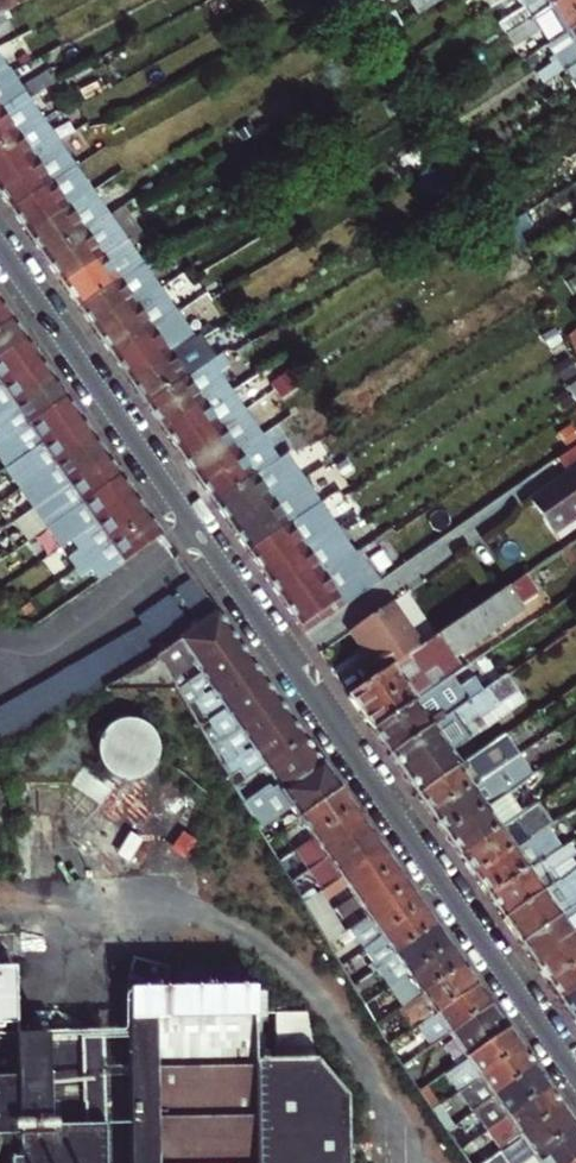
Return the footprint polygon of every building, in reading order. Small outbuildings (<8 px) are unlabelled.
[(15,8),(10,0),(0,0),(0,16),(15,8)] [(15,8),(32,0),(10,0),(15,8)] [(523,9),(530,20),(562,0),(537,0),(523,9)] [(530,20),(524,24),(532,35),(538,31),(547,47),(553,43),(566,35),(575,29),(575,0),(562,0),(530,20)] [(530,20),(523,9),(497,26),(504,37),(524,24),(530,20)] [(524,24),(504,37),(511,48),(532,35),(524,24)] [(575,64),(575,29),(566,35),(574,49),(562,58),(556,61),(563,73),(575,64)] [(553,43),(562,58),(574,49),(566,35),(553,43)] [(3,73),(14,72),(0,51),(0,75),(3,73)] [(563,73),(570,85),(575,81),(575,64),(563,73)] [(3,73),(0,75),(0,110),(27,92),(22,84),(14,72),(3,73)] [(0,110),(0,147),(35,122),(36,122),(47,121),(31,98),(27,92),(0,110)] [(36,122),(35,122),(0,147),(0,184),(61,142),(47,121),(36,122)] [(71,172),(75,178),(82,173),(64,146),(61,142),(0,184),(0,196),(12,213),(71,172)] [(75,178),(71,172),(12,213),(29,237),(95,191),(82,173),(75,178)] [(95,191),(29,237),(46,262),(104,221),(108,228),(116,222),(97,195),(95,191)] [(63,286),(128,240),(116,222),(108,228),(104,221),(46,262),(63,286)] [(63,286),(80,310),(137,270),(141,276),(150,270),(131,243),(128,240),(63,286)] [(98,336),(162,289),(150,270),(141,276),(137,270),(80,310),(98,336)] [(98,336),(114,358),(171,320),(175,326),(184,320),(166,294),(162,289),(98,336)] [(0,301),(0,327),(12,319),(0,301)] [(171,320),(114,358),(131,384),(197,339),(193,333),(196,333),(186,318),(184,320),(175,326),(171,320)] [(27,340),(12,319),(0,327),(0,358),(27,340)] [(200,343),(197,339),(131,384),(148,408),(204,370),(209,374),(229,361),(223,353),(202,366),(193,351),(201,345),(200,343)] [(40,358),(27,340),(0,358),(0,386),(40,358)] [(0,386),(0,415),(54,378),(40,358),(0,386)] [(204,370),(148,408),(164,432),(230,387),(222,373),(232,366),(229,361),(209,374),(204,370)] [(54,378),(0,415),(0,443),(67,397),(54,378)] [(233,391),(230,387),(164,432),(182,457),(238,417),(241,423),(251,416),(233,391)] [(0,443),(0,457),(9,469),(82,418),(67,397),(0,443)] [(182,457),(199,482),(265,437),(260,430),(251,416),(241,423),(238,417),(182,457)] [(94,437),(82,418),(9,469),(6,471),(19,488),(38,476),(94,437)] [(94,437),(38,476),(19,488),(32,508),(46,499),(107,455),(94,437)] [(265,437),(199,482),(216,506),(281,461),(265,437)] [(555,459),(566,473),(529,499),(552,531),(575,515),(575,445),(555,459)] [(52,523),(64,515),(122,476),(107,455),(46,499),(32,508),(45,527),(52,523)] [(288,456),(281,461),(216,506),(233,530),(298,485),(301,489),(308,484),(288,456)] [(70,540),(135,494),(122,476),(64,515),(52,523),(45,527),(59,547),(65,543),(70,540)] [(301,489),(298,485),(233,530),(249,553),(322,503),(308,484),(301,489)] [(148,514),(135,494),(70,540),(76,550),(66,557),(73,567),(84,559),(148,514)] [(267,579),(314,546),(331,535),(334,541),(343,534),(322,503),(249,553),(267,579)] [(162,534),(148,514),(84,559),(73,567),(80,577),(90,570),(98,580),(162,534)] [(331,535),(314,546),(267,579),(283,603),(356,552),(343,534),(334,541),(331,535)] [(356,552),(283,603),(305,632),(379,581),(357,551),(356,552)] [(522,579),(423,648),(373,682),(349,698),(373,733),(451,678),(458,674),(453,667),(524,616),(520,611),(537,600),(522,579)] [(176,595),(196,622),(212,612),(192,585),(176,595)] [(136,622),(155,649),(188,627),(169,600),(136,622)] [(423,648),(391,602),(348,631),(367,659),(360,664),(373,682),(423,648)] [(157,660),(162,670),(226,627),(215,610),(212,612),(196,622),(188,627),(155,649),(152,651),(157,660)] [(226,627),(162,670),(169,682),(192,666),(196,672),(238,643),(226,627)] [(104,689),(157,660),(152,651),(140,632),(0,712),(0,749),(104,689)] [(238,643),(196,672),(172,689),(175,692),(184,710),(252,663),(238,643)] [(104,689),(106,693),(175,692),(172,689),(169,682),(162,670),(157,660),(104,689)] [(184,710),(195,729),(265,681),(252,663),(184,710)] [(451,678),(373,733),(390,758),(481,694),(471,678),(457,688),(451,678)] [(481,694),(390,758),(417,797),(452,773),(445,763),(524,706),(505,678),(481,694)] [(195,729),(207,752),(278,701),(265,681),(195,729)] [(207,752),(218,771),(290,719),(278,701),(207,752)] [(290,719),(218,771),(224,782),(234,774),(240,783),(244,780),(262,768),(304,738),(290,719)] [(156,768),(160,752),(156,736),(149,728),(140,723),(129,721),(113,725),(105,732),(99,741),(97,752),(99,763),(105,772),(113,779),(129,784),(140,782),(149,776),(156,768)] [(431,818),(519,758),(505,737),(452,773),(417,797),(431,818)] [(304,738),(262,768),(273,785),(269,788),(266,784),(237,805),(245,817),(247,816),(273,798),(279,793),(321,764),(304,738)] [(534,778),(519,758),(431,818),(446,838),(508,796),(534,778)] [(277,833),(297,818),(339,789),(321,764),(279,793),(273,798),(247,816),(255,828),(267,819),(277,833)] [(69,787),(55,801),(79,825),(93,810),(69,787)] [(311,838),(353,809),(339,789),(297,818),(311,838)] [(459,857),(512,820),(522,814),(508,796),(446,838),(459,857)] [(528,842),(551,826),(552,825),(538,803),(522,814),(525,821),(518,827),(528,842)] [(297,848),(312,867),(367,829),(353,809),(311,838),(297,848)] [(522,814),(512,820),(459,857),(474,879),(528,842),(518,827),(525,821),(522,814)] [(528,842),(474,879),(488,900),(566,847),(551,826),(528,842)] [(333,870),(339,878),(381,848),(367,829),(312,867),(320,879),(333,870)] [(566,847),(488,900),(504,922),(575,873),(575,862),(573,858),(575,856),(575,851),(571,844),(566,847)] [(352,897),(394,869),(381,848),(339,878),(299,906),(311,926),(332,911),(327,904),(347,889),(352,897)] [(361,910),(366,917),(407,888),(394,869),(352,897),(332,911),(311,926),(323,947),(346,931),(341,923),(361,910)] [(504,922),(521,947),(575,909),(575,873),(504,922)] [(358,952),(422,908),(407,888),(366,917),(346,931),(323,947),(330,957),(352,942),(358,952)] [(371,971),(376,968),(435,927),(422,908),(358,952),(371,971)] [(521,947),(535,966),(554,953),(551,948),(568,936),(570,938),(575,934),(575,909),(521,947)] [(390,989),(449,947),(435,927),(376,968),(390,989)] [(575,967),(575,934),(570,938),(568,936),(551,948),(554,953),(535,966),(548,986),(575,967)] [(390,989),(403,1007),(463,966),(449,947),(390,989)] [(10,959),(8,953),(1,950),(0,951),(0,968),(1,968),(8,965),(10,959)] [(129,983),(137,985),(132,998),(131,997),(131,1024),(128,1024),(130,1162),(349,1162),(348,1108),(319,1071),(289,1071),(258,1071),(258,1000),(172,1000),(171,975),(136,963),(129,983)] [(416,1028),(477,987),(463,966),(403,1007),(394,1014),(407,1034),(416,1028)] [(561,1006),(575,996),(575,967),(548,986),(561,1006)] [(416,1028),(430,1049),(448,1036),(491,1007),(477,987),(416,1028)] [(393,1014),(381,996),(362,1010),(373,1028),(393,1014)] [(561,1006),(574,1025),(575,1024),(575,996),(561,1006)] [(448,1036),(465,1060),(507,1031),(491,1007),(448,1036)] [(289,1023),(289,1071),(319,1071),(319,1023),(289,1023)] [(461,1090),(520,1050),(507,1031),(465,1060),(449,1071),(461,1090)] [(534,1069),(520,1050),(461,1090),(457,1092),(470,1113),(471,1112),(477,1108),(534,1069)] [(534,1069),(477,1108),(471,1112),(485,1133),(491,1129),(495,1127),(547,1089),(534,1069)] [(425,1088),(416,1094),(429,1112),(438,1106),(425,1088)] [(508,1146),(511,1144),(561,1109),(547,1089),(495,1127),(491,1129),(485,1133),(499,1152),(508,1146)] [(452,1126),(438,1106),(429,1112),(443,1132),(452,1126)] [(511,1144),(508,1146),(499,1152),(506,1162),(524,1162),(574,1128),(561,1109),(511,1144)] [(575,1160),(575,1130),(574,1128),(524,1162),(571,1162),(575,1160)] [(468,1145),(457,1153),(464,1162),(480,1162),(468,1145)]
